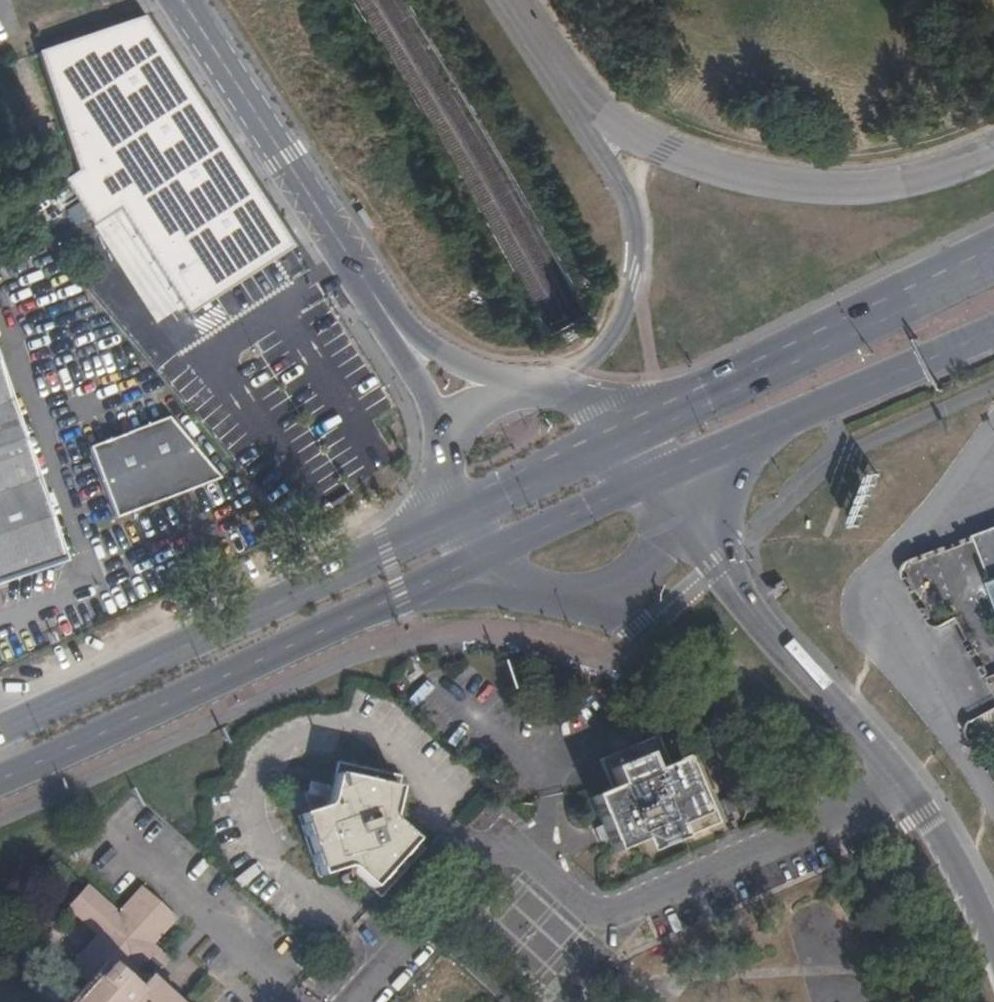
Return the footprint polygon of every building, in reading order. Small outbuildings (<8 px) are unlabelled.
[(233,155),(144,17),(37,53),(76,173),(66,180),(94,227),(157,323),(183,306),(284,237),(233,155)] [(292,248),(284,237),(183,306),(189,314),(292,248)] [(251,275),(263,295),(305,270),(293,250),(251,275)] [(65,563),(0,368),(0,585),(65,563)] [(168,418),(89,448),(116,519),(220,479),(168,418)] [(976,536),(977,541),(952,550),(963,581),(988,572),(993,587),(993,529),(976,536)] [(966,611),(944,553),(904,568),(937,625),(942,625),(966,611)] [(589,797),(601,824),(606,837),(612,851),(639,840),(644,853),(681,838),(679,833),(683,831),(685,835),(721,820),(691,753),(668,763),(655,733),(598,758),(610,787),(589,797)] [(400,777),(339,763),(328,807),(301,816),(320,878),(348,868),(381,898),(423,851),(391,820),(400,777)] [(324,797),(327,785),(308,781),(305,793),(324,797)] [(606,837),(601,824),(593,827),(599,841),(606,837)] [(70,1001),(176,1001),(139,970),(148,959),(157,949),(154,946),(176,919),(143,889),(122,912),(119,910),(117,912),(88,888),(70,908),(99,935),(72,966),(89,980),(70,1001)] [(157,949),(148,959),(159,969),(168,959),(157,949)]
